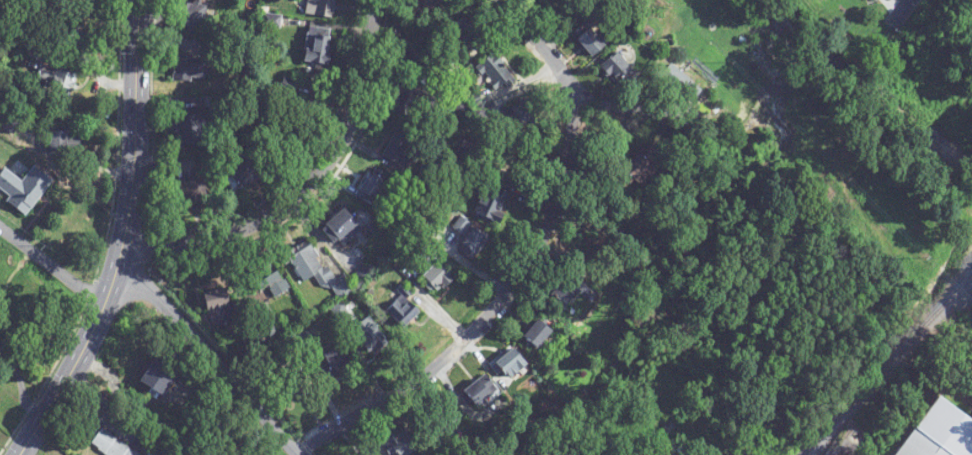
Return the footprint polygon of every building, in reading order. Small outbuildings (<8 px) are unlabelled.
[(335,0),(307,0),(306,17),(334,17),(335,0)] [(204,27),(204,5),(179,5),(179,27),(204,27)] [(588,57),(604,46),(591,27),(575,38),(588,57)] [(328,28),(306,28),(306,64),(328,64),(328,28)] [(39,62),(45,51),(37,47),(32,58),(39,62)] [(634,72),(614,53),(599,67),(619,87),(634,72)] [(501,93),(515,78),(490,55),(476,69),(501,93)] [(207,59),(173,59),(173,81),(207,81),(207,59)] [(69,102),(77,77),(42,66),(39,77),(47,80),(43,94),(69,102)] [(206,145),(206,116),(179,116),(179,145),(206,145)] [(382,156),(399,165),(415,134),(398,125),(382,156)] [(657,153),(647,144),(620,172),(629,182),(657,153)] [(258,179),(247,159),(225,171),(236,191),(258,179)] [(32,168),(22,182),(4,169),(0,174),(0,189),(13,198),(8,205),(25,217),(51,181),(32,168)] [(387,175),(369,169),(357,201),(379,209),(384,196),(380,194),(387,175)] [(176,182),(178,206),(202,205),(201,181),(176,182)] [(475,216),(500,223),(508,196),(483,189),(475,216)] [(361,231),(343,210),(322,227),(340,249),(361,231)] [(472,262),(487,240),(470,229),(455,251),(472,262)] [(338,301),(354,291),(345,276),(336,281),(327,267),(324,269),(310,245),(288,258),(303,283),(314,276),(323,290),(329,286),(338,301)] [(422,272),(431,293),(451,284),(441,264),(422,272)] [(289,287),(268,265),(246,287),(256,296),(265,287),(277,299),(289,287)] [(563,308),(574,286),(558,278),(547,300),(563,308)] [(218,311),(230,325),(240,317),(217,290),(201,303),(212,316),(218,311)] [(386,310),(403,329),(420,314),(403,295),(386,310)] [(533,350),(548,332),(535,321),(519,339),(533,350)] [(349,368),(339,349),(321,357),(330,377),(349,368)] [(508,380),(523,364),(509,350),(493,365),(508,380)] [(174,375),(152,360),(136,383),(159,398),(174,375)] [(286,403),(311,390),(302,372),(277,385),(286,403)] [(460,394),(472,410),(496,390),(484,376),(478,381),(477,380),(460,394)] [(933,398),(896,454),(971,454),(971,423),(933,398)] [(437,433),(457,423),(452,413),(432,423),(437,433)] [(100,430),(89,447),(102,454),(139,454),(100,430)] [(418,451),(411,430),(387,438),(393,454),(407,454),(418,451)] [(253,452),(242,440),(227,454),(250,454),(253,452)] [(700,443),(688,454),(712,454),(700,443)]
